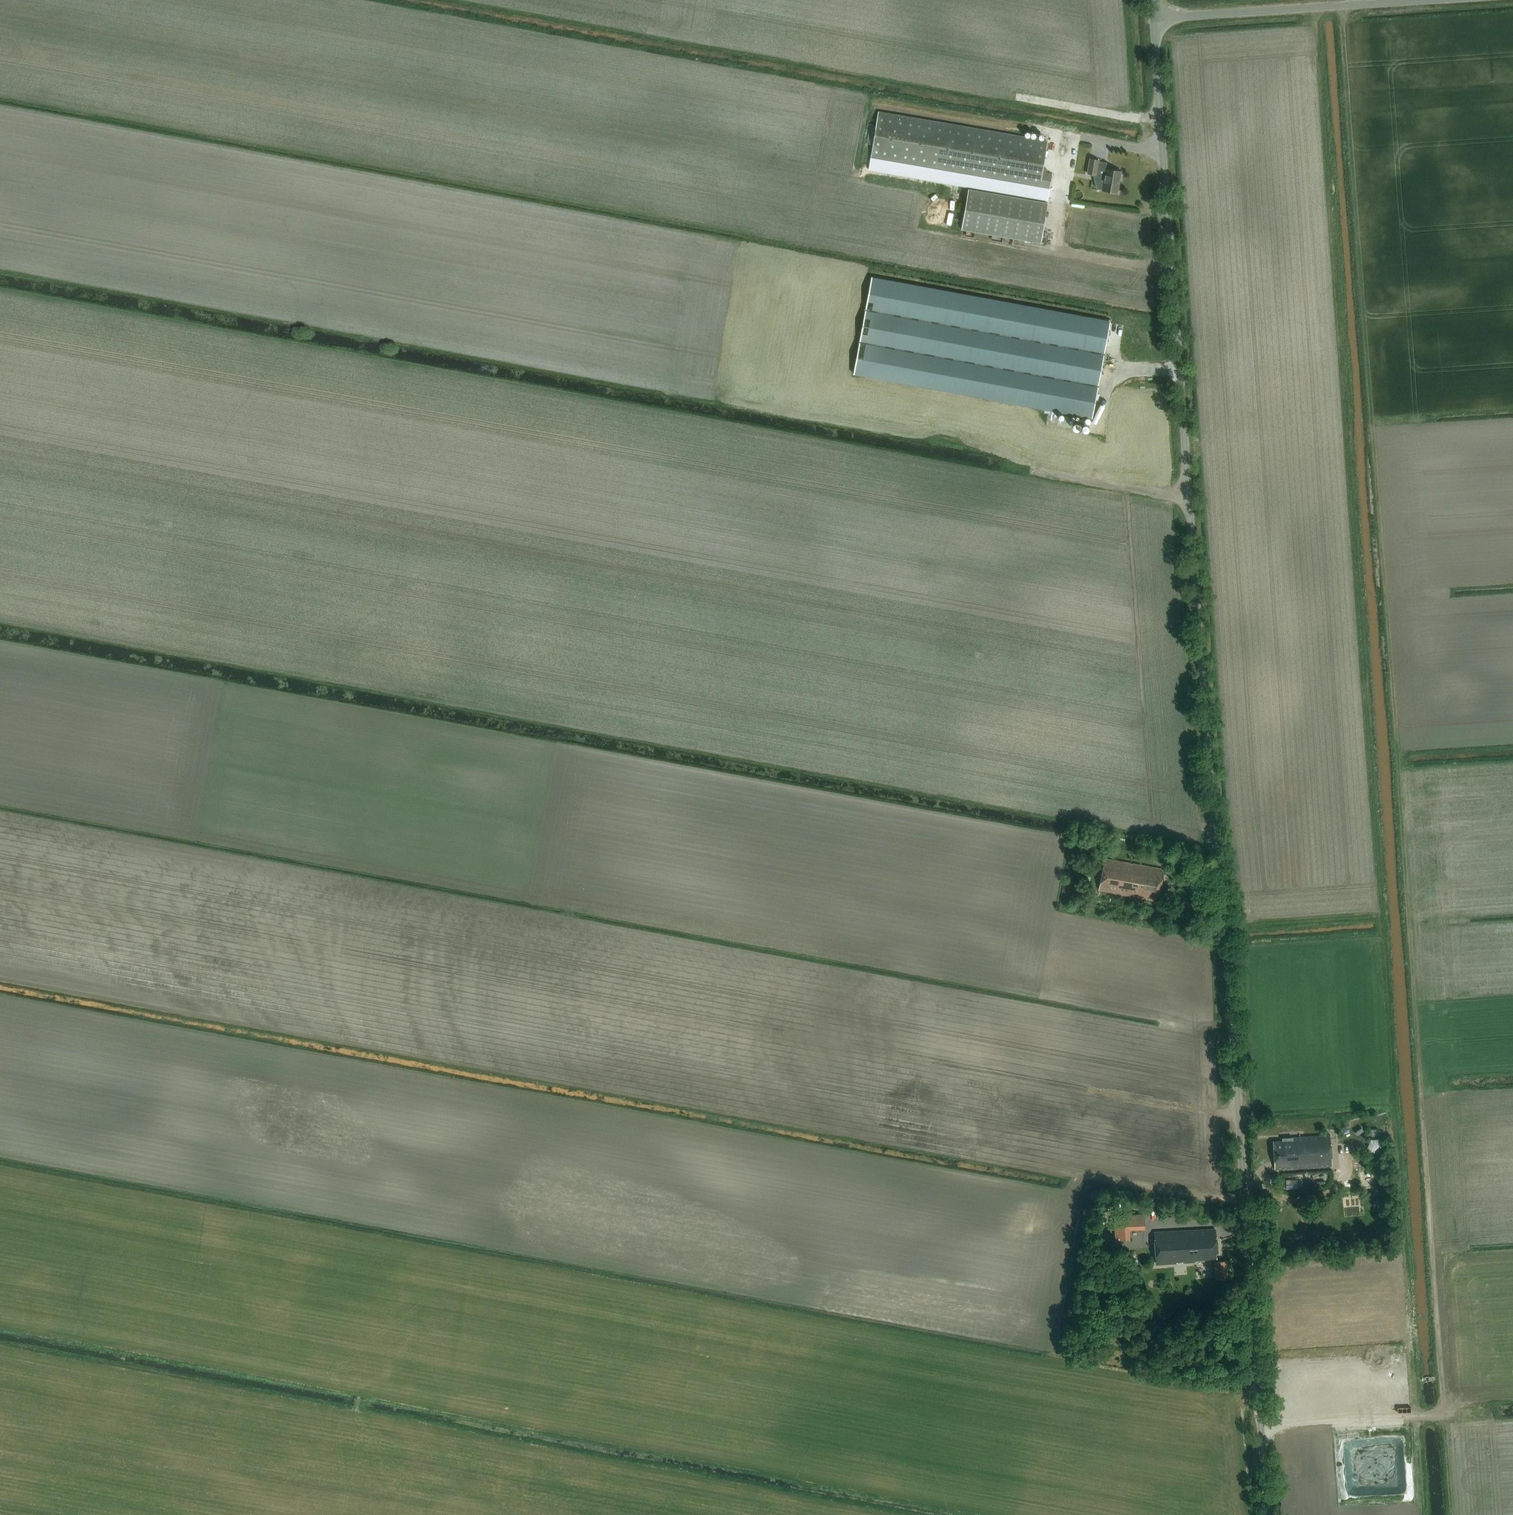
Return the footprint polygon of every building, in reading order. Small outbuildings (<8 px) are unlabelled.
[(1047,139),(878,110),(876,124),(870,122),(866,143),(873,144),(871,158),(1050,189),(1053,172),(1046,171),(1047,168),(1043,167),(1047,139)] [(1090,159),(1087,174),(1095,175),(1094,179),(1103,182),(1102,191),(1118,194),(1121,172),(1105,169),(1106,163),(1099,162),(1099,161),(1090,159)] [(1048,202),(969,188),(962,229),(1041,242),(1048,202)] [(1110,322),(871,278),(854,375),(1092,418),(1110,322)] [(1167,870),(1106,859),(1100,890),(1161,901),(1167,870)] [(1274,1170),(1332,1166),(1330,1136),(1282,1139),(1282,1141),(1273,1142),(1274,1170)] [(1382,1149),(1381,1138),(1368,1139),(1369,1150),(1382,1149)] [(1206,1258),(1216,1258),(1214,1229),(1156,1233),(1158,1265),(1196,1262),(1196,1260),(1206,1260),(1206,1258)]
